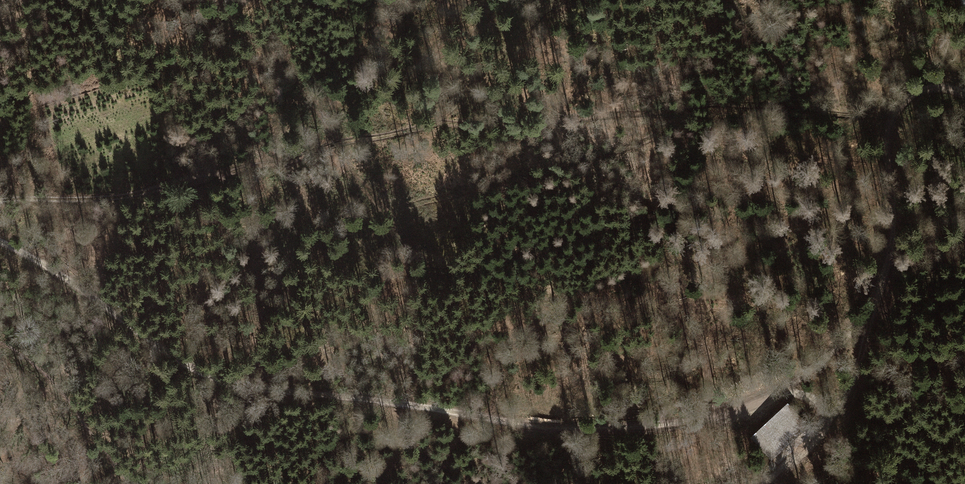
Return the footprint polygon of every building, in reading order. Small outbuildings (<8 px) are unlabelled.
[(200,191),(187,194),(189,203),(202,201),(200,191)] [(750,436),(771,458),(809,424),(788,401),(750,436)]
